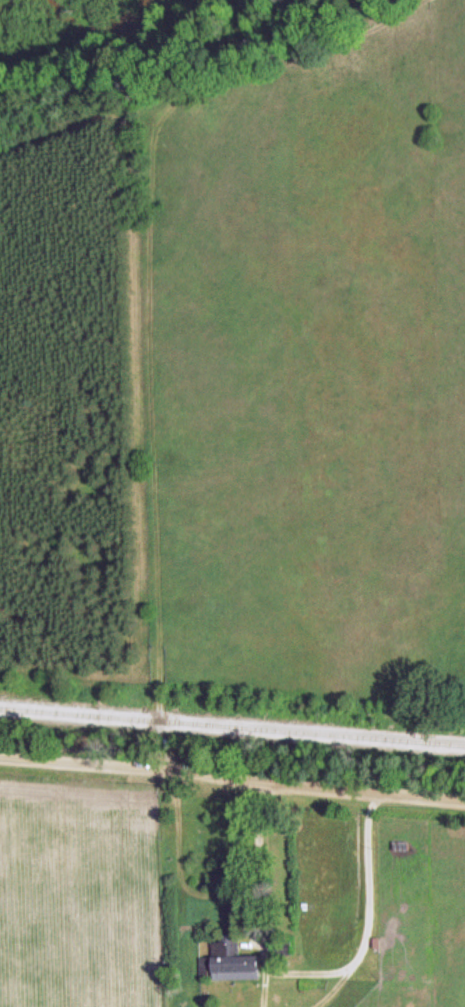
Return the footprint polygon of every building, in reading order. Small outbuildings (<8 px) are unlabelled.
[(260,979),(259,954),(240,955),(239,934),(220,934),(220,956),(200,957),(200,980),(260,979)]
